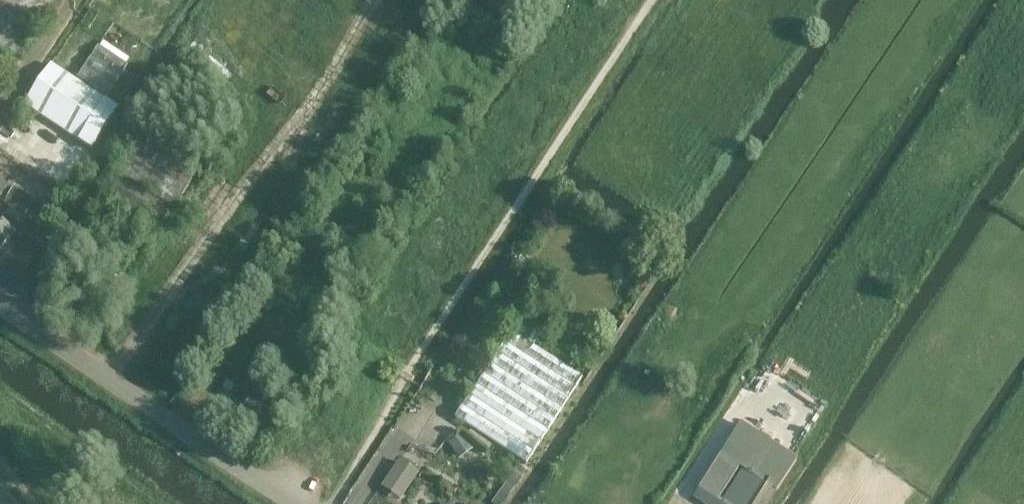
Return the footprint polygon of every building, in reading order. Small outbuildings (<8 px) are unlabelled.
[(77,77),(106,96),(128,63),(99,44),(77,77)] [(24,104),(91,148),(118,108),(51,63),(24,104)] [(202,164),(150,132),(141,126),(99,194),(160,231),(174,208),(202,164)] [(23,225),(28,218),(24,215),(34,201),(14,187),(4,201),(9,204),(3,212),(0,209),(0,252),(12,234),(18,238),(26,227),(23,225)] [(514,332),(511,330),(454,417),(526,463),(583,376),(534,344),(541,333),(522,320),(514,332)] [(222,388),(230,393),(235,386),(227,380),(222,388)] [(256,392),(238,418),(251,427),(269,401),(256,392)] [(798,459),(741,422),(694,496),(706,503),(769,503),(798,459)] [(461,432),(447,443),(458,458),(473,448),(461,432)] [(400,500),(419,473),(400,459),(380,486),(400,500)] [(519,481),(511,474),(490,502),(493,503),(501,503),(519,481)]
